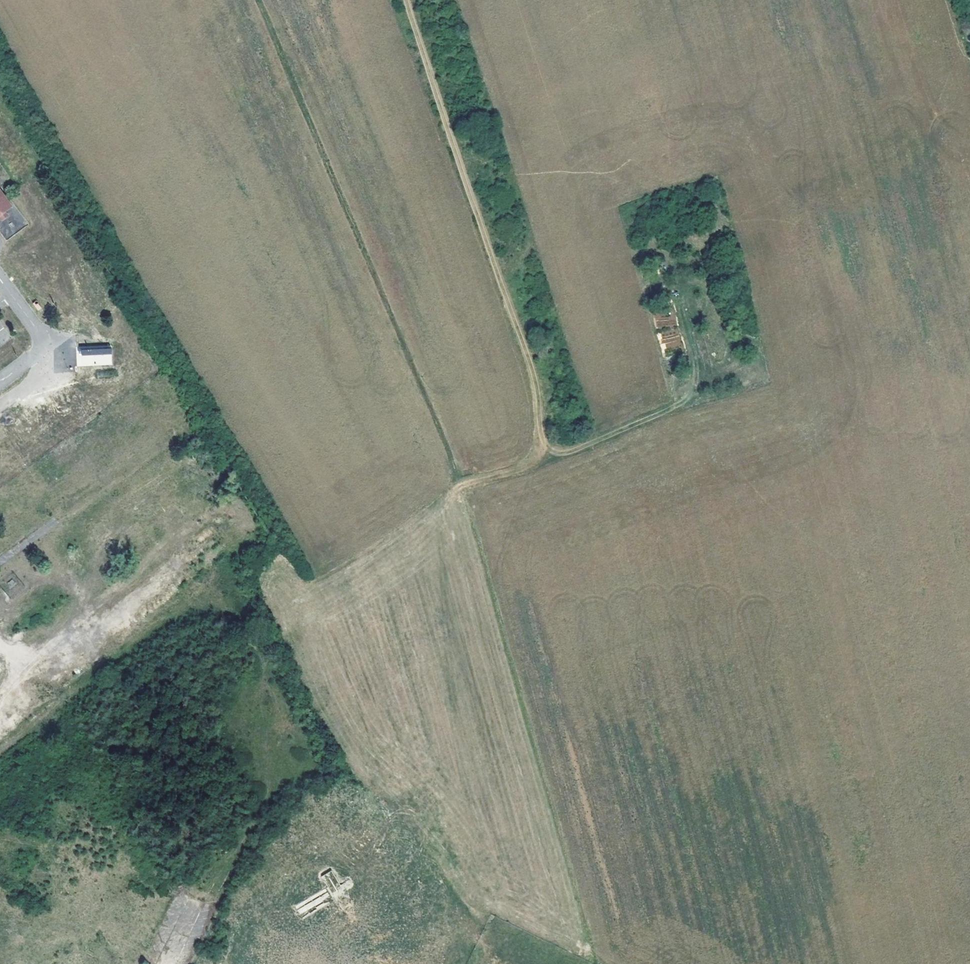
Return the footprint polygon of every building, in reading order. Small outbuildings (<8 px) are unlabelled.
[(13,206),(0,188),(0,215),(13,206)] [(671,326),(671,318),(657,318),(657,326),(671,326)] [(661,339),(662,349),(682,346),(680,335),(661,339)] [(76,366),(112,365),(112,346),(76,347),(76,366)]
